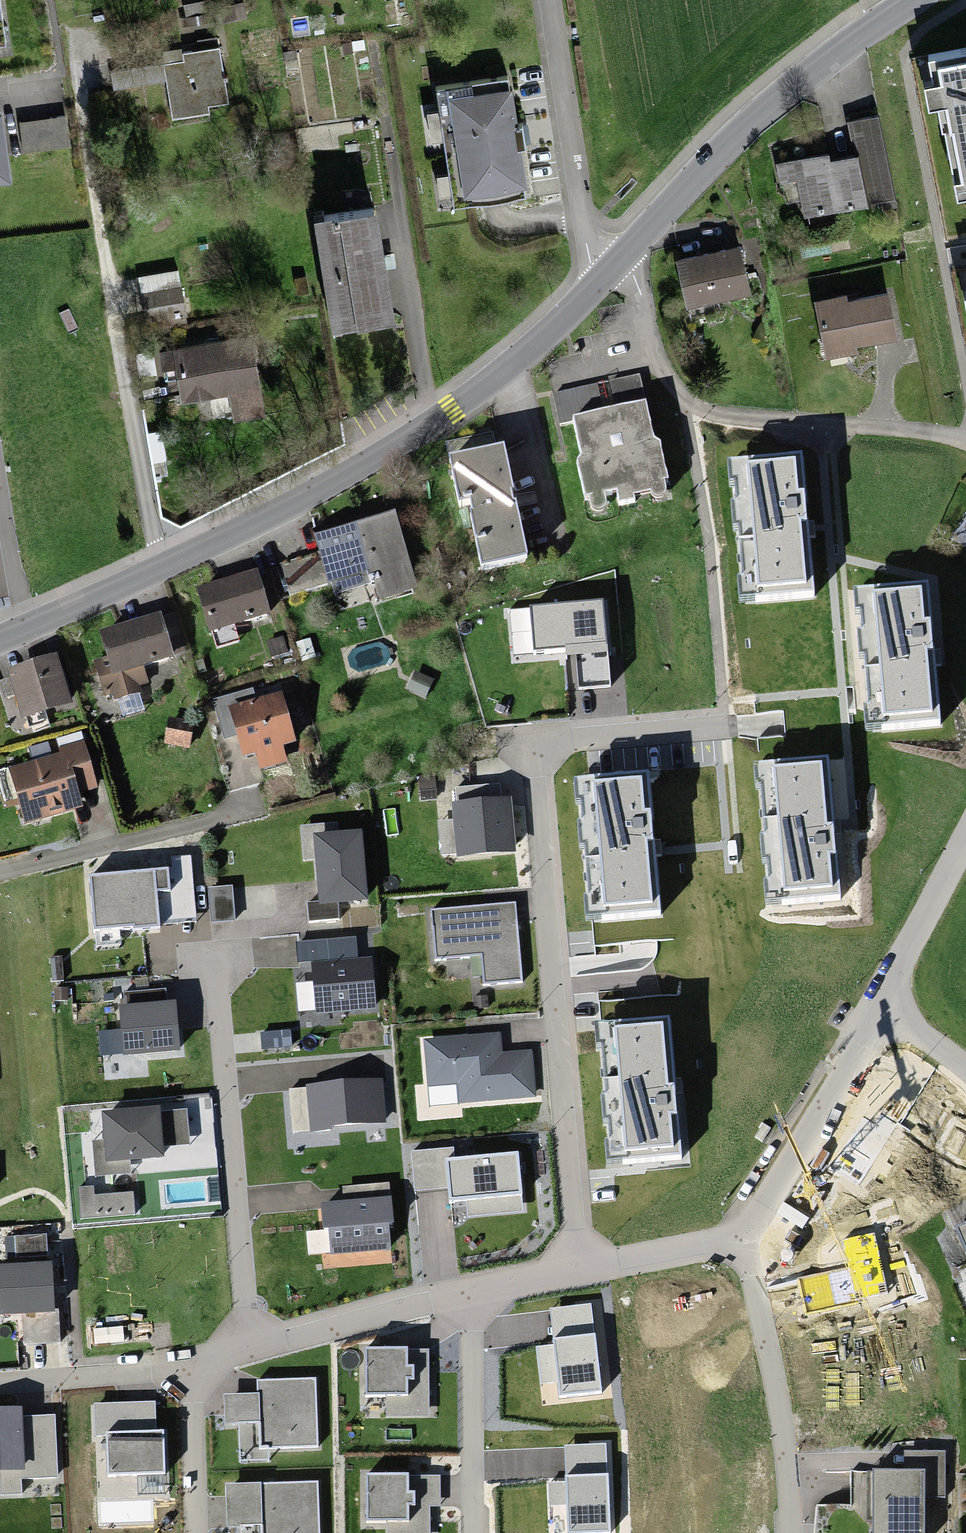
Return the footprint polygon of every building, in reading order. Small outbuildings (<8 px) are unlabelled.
[(930,51),(958,191),(965,189),(965,44),(930,51)] [(223,50),(160,56),(166,119),(228,114),(223,50)] [(455,203),(528,193),(512,84),(439,95),(455,203)] [(66,113),(12,121),(18,160),(72,153),(66,113)] [(850,123),(856,158),(831,163),(830,157),(777,166),(781,188),(797,185),(802,216),(894,200),(879,117),(850,123)] [(378,200),(319,208),(335,315),(394,306),(378,200)] [(739,251),(679,263),(688,309),(748,297),(739,251)] [(183,256),(140,265),(151,322),(194,313),(183,256)] [(845,297),(820,302),(829,353),(893,341),(885,296),(846,303),(845,297)] [(247,340),(173,354),(182,401),(229,393),(236,426),(263,421),(247,340)] [(645,401),(574,416),(581,452),(578,460),(586,497),(590,496),(592,505),(596,508),(602,508),(605,504),(606,500),(605,492),(618,490),(619,501),(634,499),(633,493),(650,490),(655,496),(661,497),(666,495),(667,491),(664,479),(669,478),(661,440),(654,437),(645,401)] [(482,564),(528,554),(506,443),(496,444),(494,430),(446,442),(460,501),(469,499),(482,564)] [(802,453),(729,458),(730,478),(736,477),(737,498),(731,498),(733,524),(738,523),(742,573),(737,573),(738,594),(812,588),(802,453)] [(395,511),(313,533),(318,551),(280,562),(289,595),(332,583),(334,593),(375,582),(381,603),(417,593),(395,511)] [(259,569),(196,587),(209,632),(272,615),(259,569)] [(929,577),(849,583),(854,659),(862,658),(865,697),(857,697),(859,731),(940,725),(929,577)] [(614,687),(606,589),(523,596),(528,651),(569,648),(573,691),(614,687)] [(161,612),(101,630),(109,662),(96,667),(104,695),(149,684),(144,664),(173,655),(161,612)] [(58,651),(6,666),(21,718),(73,703),(58,651)] [(280,703),(229,715),(240,761),(254,758),(257,770),(281,764),(278,752),(291,749),(280,703)] [(61,760),(10,774),(24,826),(76,812),(68,782),(79,779),(83,793),(95,790),(84,747),(59,754),(61,760)] [(829,748),(745,755),(748,788),(757,788),(760,826),(752,827),(759,917),(841,910),(829,748)] [(669,776),(581,784),(596,949),(684,941),(669,776)] [(440,853),(458,852),(458,856),(517,852),(513,795),(450,800),(452,819),(438,820),(440,853)] [(346,813),(306,817),(312,877),(352,873),(346,813)] [(143,879),(76,885),(81,948),(148,942),(143,879)] [(518,901),(431,907),(434,958),(471,956),(472,977),(483,976),(484,990),(524,988),(518,901)] [(305,953),(309,995),(362,991),(359,948),(305,953)] [(118,1005),(122,1056),(181,1052),(177,1001),(166,1002),(165,989),(123,992),(124,1004),(118,1005)] [(675,997),(586,1005),(601,1169),(690,1161),(675,997)] [(455,1096),(536,1092),(533,1031),(500,1032),(499,1013),(414,1017),(417,1070),(407,1071),(409,1112),(456,1109),(455,1096)] [(288,1084),(291,1130),(387,1123),(384,1076),(288,1084)] [(161,1157),(158,1108),(101,1112),(103,1141),(92,1141),(95,1178),(130,1175),(129,1160),(161,1157)] [(519,1152),(445,1158),(449,1200),(522,1194),(519,1152)] [(93,1184),(77,1185),(80,1218),(133,1213),(132,1192),(94,1195),(93,1184)] [(322,1203),(325,1256),(392,1251),(388,1198),(322,1203)] [(950,1217),(965,1258),(965,1211),(950,1217)] [(0,1261),(0,1315),(58,1313),(56,1258),(0,1261)] [(594,1305),(550,1308),(552,1343),(537,1344),(540,1384),(556,1383),(557,1397),(600,1394),(594,1305)] [(387,1418),(430,1416),(428,1347),(364,1349),(366,1397),(386,1396),(387,1418)] [(269,1445),(319,1444),(317,1380),(228,1383),(229,1413),(268,1412),(269,1445)] [(105,1479),(166,1477),(165,1430),(155,1430),(154,1401),(93,1403),(94,1437),(104,1436),(105,1479)] [(24,1416),(23,1405),(0,1406),(0,1471),(1,1471),(2,1493),(21,1492),(20,1479),(57,1477),(54,1414),(24,1416)] [(566,1443),(565,1483),(549,1482),(549,1506),(563,1506),(562,1532),(609,1532),(611,1444),(566,1443)] [(909,1468),(869,1467),(868,1532),(921,1532),(921,1499),(941,1499),(941,1450),(909,1448),(909,1468)] [(310,1460),(215,1461),(216,1505),(254,1504),(254,1532),(311,1532),(310,1460)] [(440,1475),(368,1475),(368,1522),(388,1522),(388,1532),(440,1532),(440,1475)]
